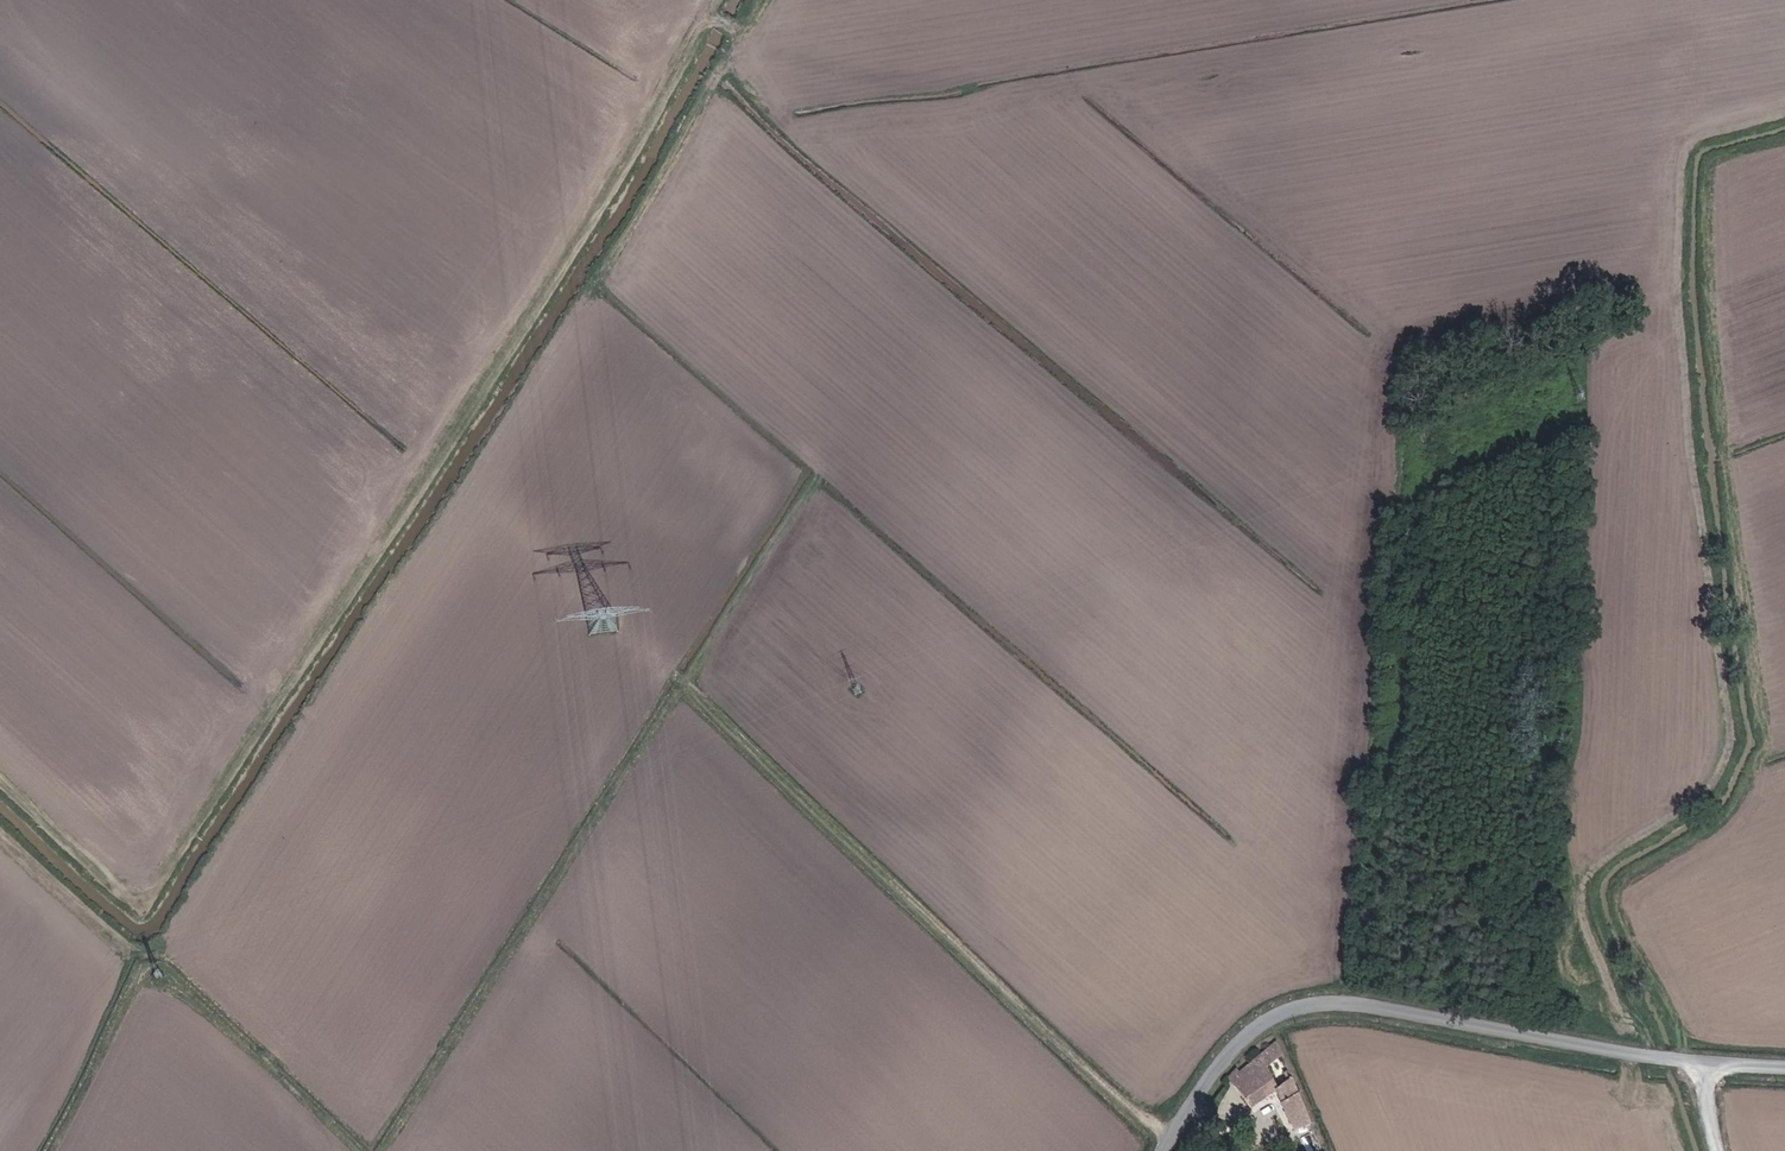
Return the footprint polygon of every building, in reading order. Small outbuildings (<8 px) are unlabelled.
[(1224,1080),(1246,1107),(1270,1091),(1291,1132),(1307,1125),(1269,1043),(1224,1080)]
